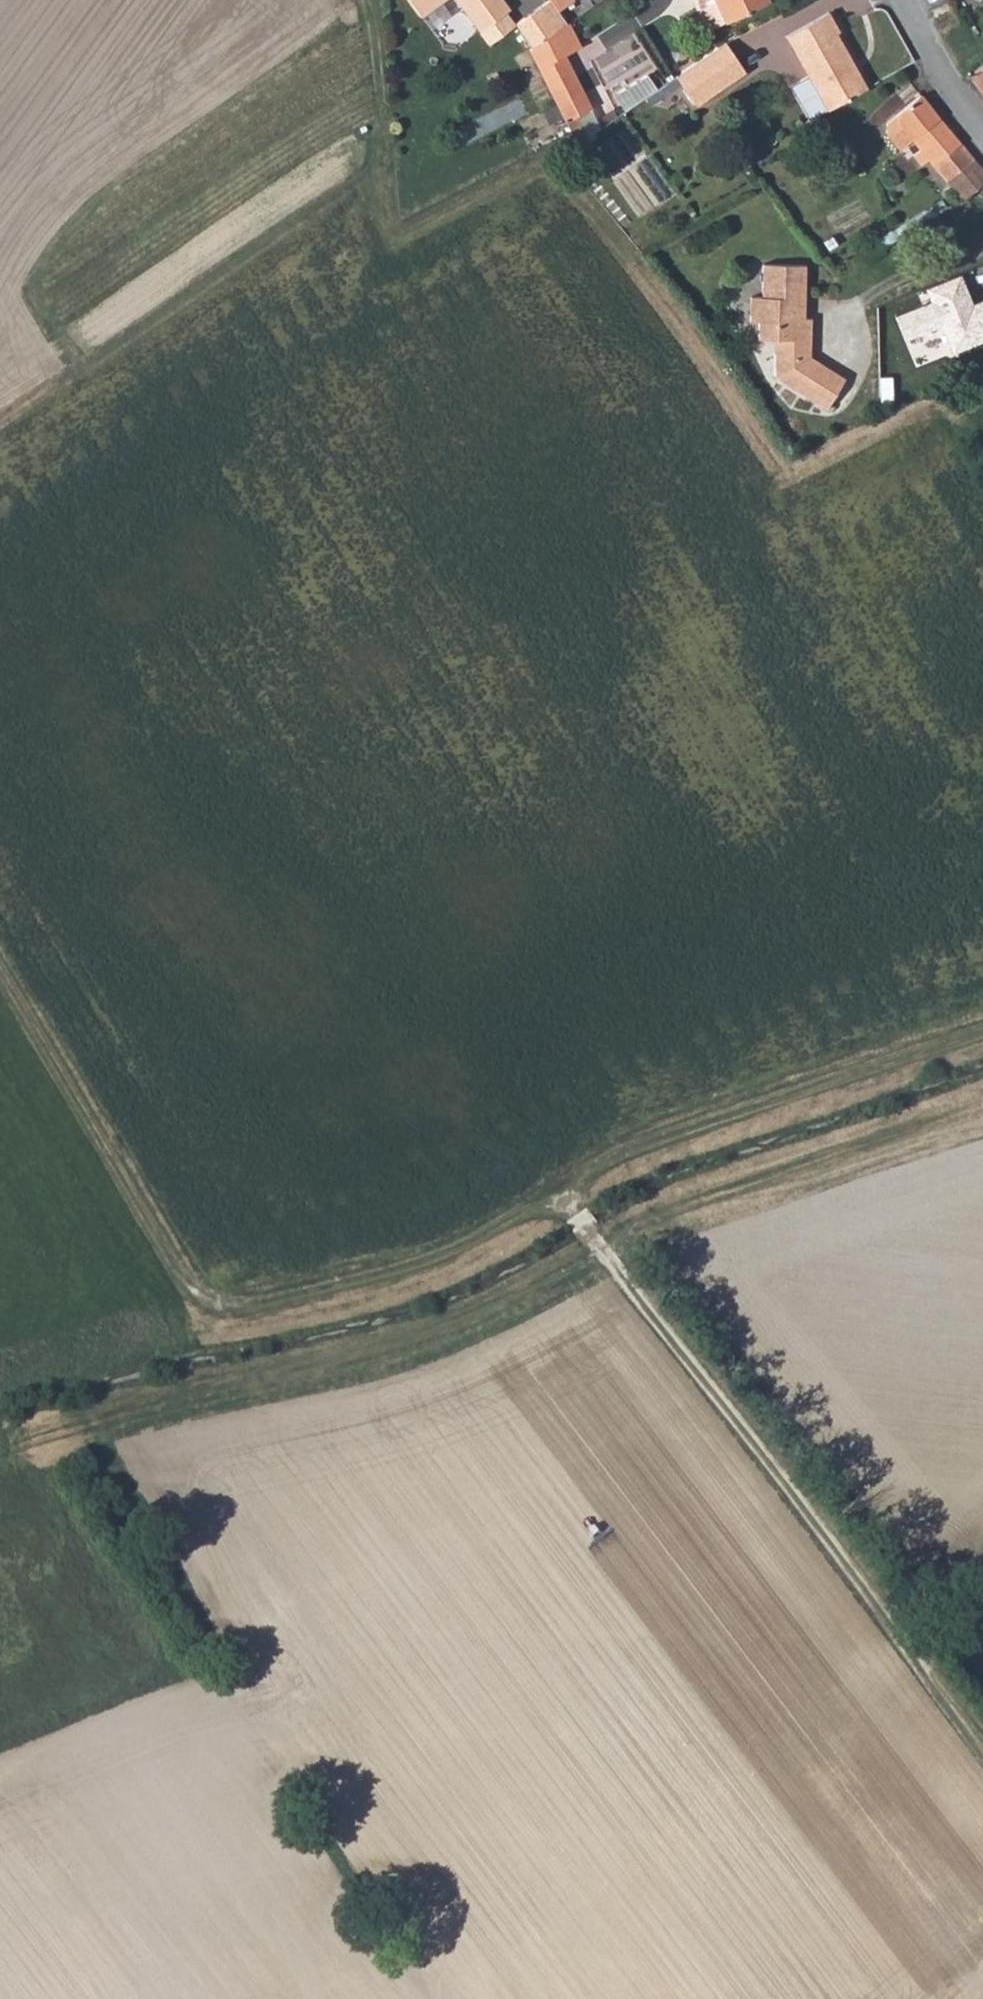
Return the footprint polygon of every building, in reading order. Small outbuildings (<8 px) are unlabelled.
[(418,12),(435,0),(409,0),(418,12)] [(477,25),(507,3),(504,0),(458,0),(477,25)] [(527,40),(565,16),(553,0),(533,0),(511,14),(527,40)] [(729,18),(720,0),(698,0),(711,27),(729,18)] [(729,18),(730,20),(771,0),(720,0),(729,18)] [(792,33),(832,107),(872,86),(843,30),(846,28),(836,9),(792,33)] [(525,41),(534,59),(560,45),(562,49),(579,40),(567,15),(565,16),(527,40),(525,41)] [(713,73),(739,57),(729,40),(677,73),(696,102),(721,86),(713,73)] [(534,59),(561,114),(572,108),(587,100),(562,49),(560,45),(534,59)] [(747,70),(739,57),(713,73),(721,86),(747,70)] [(972,77),(978,85),(982,92),(982,69),(972,77)] [(624,112),(660,91),(651,74),(614,95),(624,112)] [(930,160),(934,165),(961,142),(922,97),(889,124),(889,137),(901,152),(914,140),(922,150),(915,157),(923,166),(930,160)] [(573,138),(576,136),(584,131),(572,108),(561,114),(567,126),(573,138)] [(948,179),(974,157),(961,142),(934,165),(948,179)] [(982,183),(982,167),(974,157),(948,179),(965,198),(982,184),(982,183)] [(805,291),(812,291),(814,258),(771,256),(769,288),(756,287),(755,314),(765,314),(764,330),(782,331),(817,333),(818,310),(811,310),(804,309),(805,291)] [(811,310),(812,291),(805,291),(804,309),(811,310)] [(782,331),(781,347),(816,349),(817,333),(782,331)] [(851,372),(816,349),(781,347),(780,368),(832,401),(851,372)]
